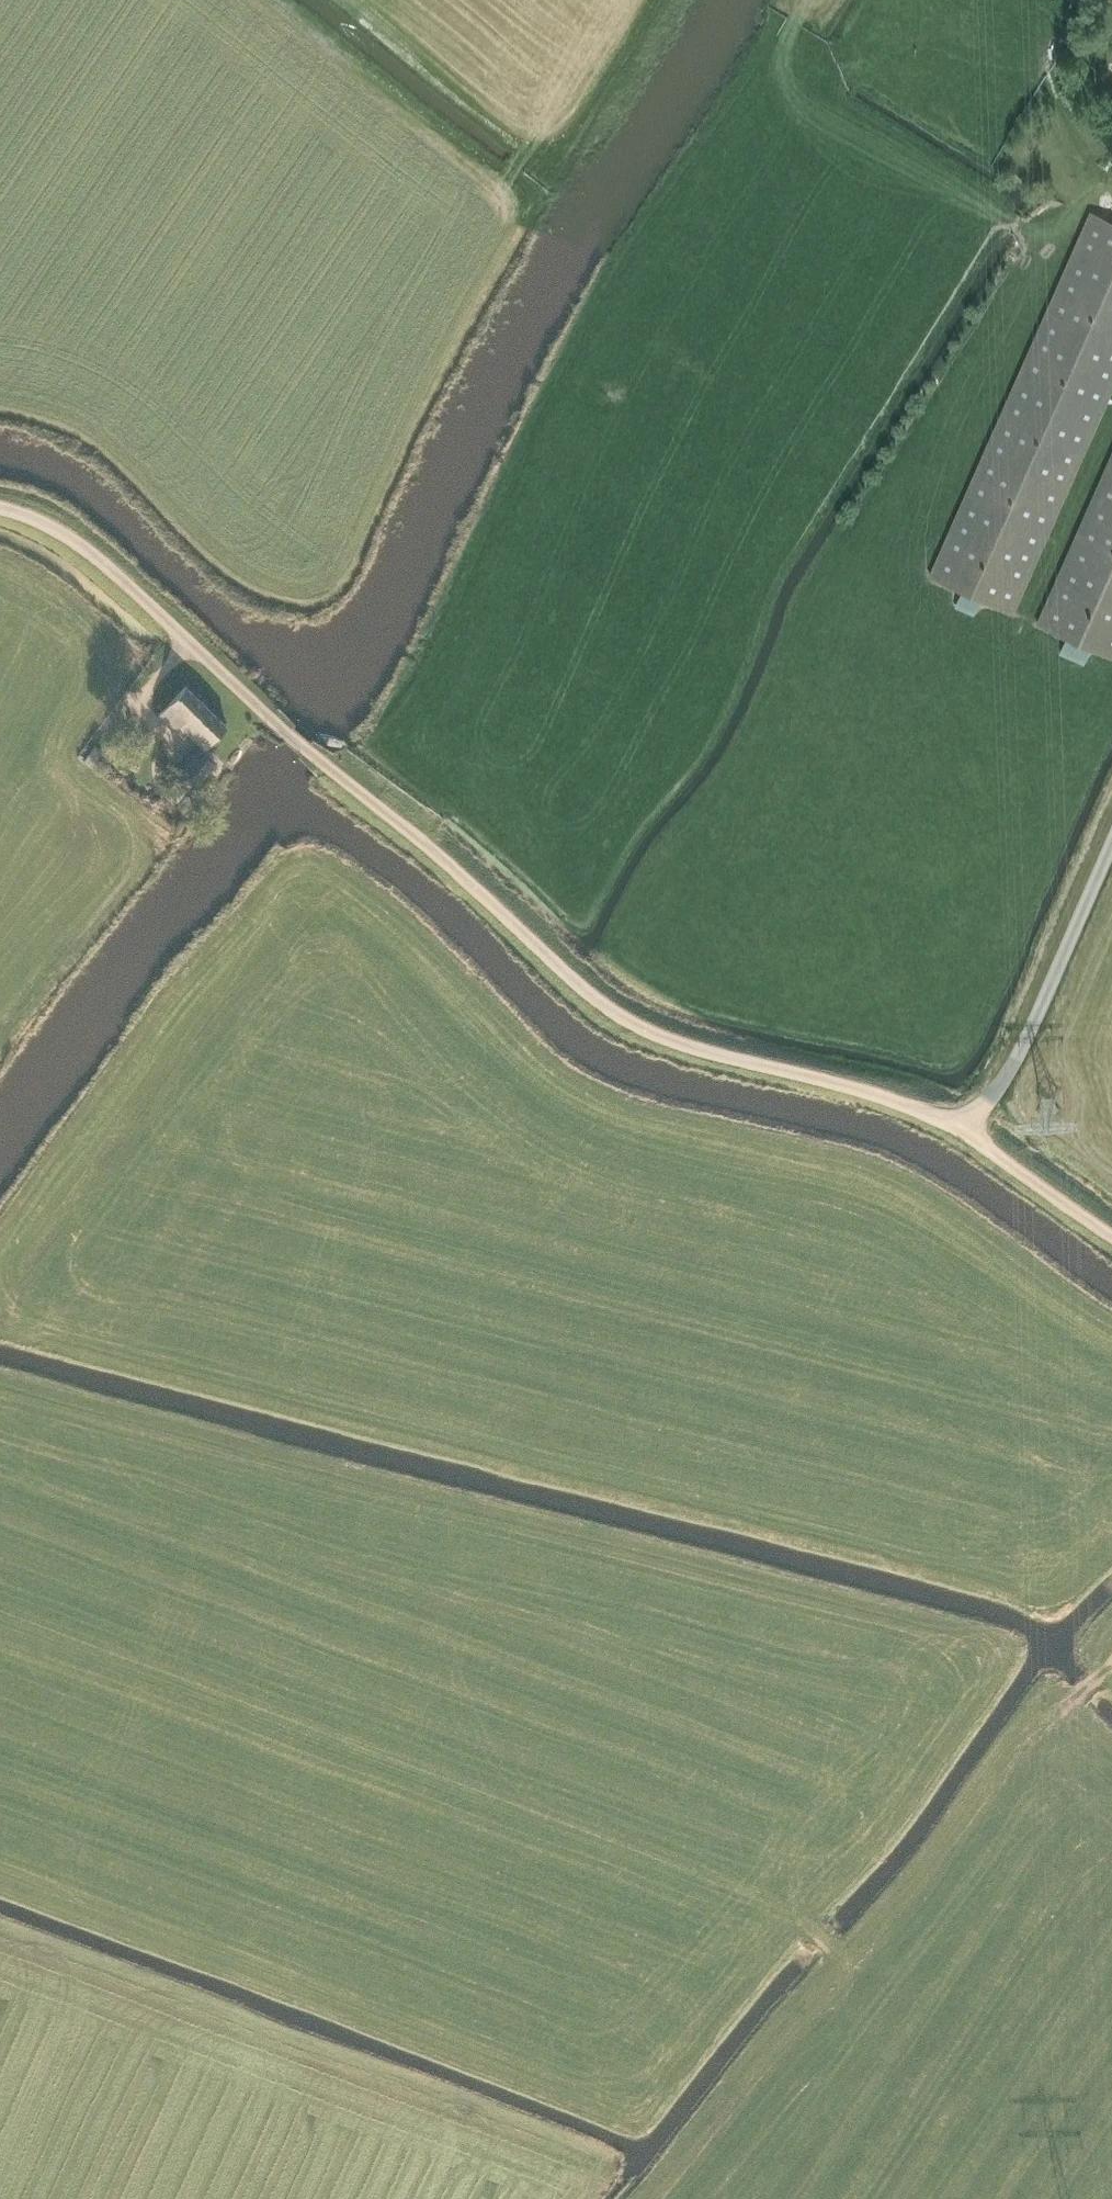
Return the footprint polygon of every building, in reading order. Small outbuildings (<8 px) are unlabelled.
[(1111,391),(1111,222),(1090,212),(931,575),(1014,612),(1111,391)] [(1038,624),(1092,647),(1111,657),(1111,456),(1038,624)] [(184,735),(188,731),(204,747),(226,725),(186,685),(159,713),(174,728),(175,727),(184,735)] [(173,775),(190,791),(216,764),(198,747),(173,775)]
